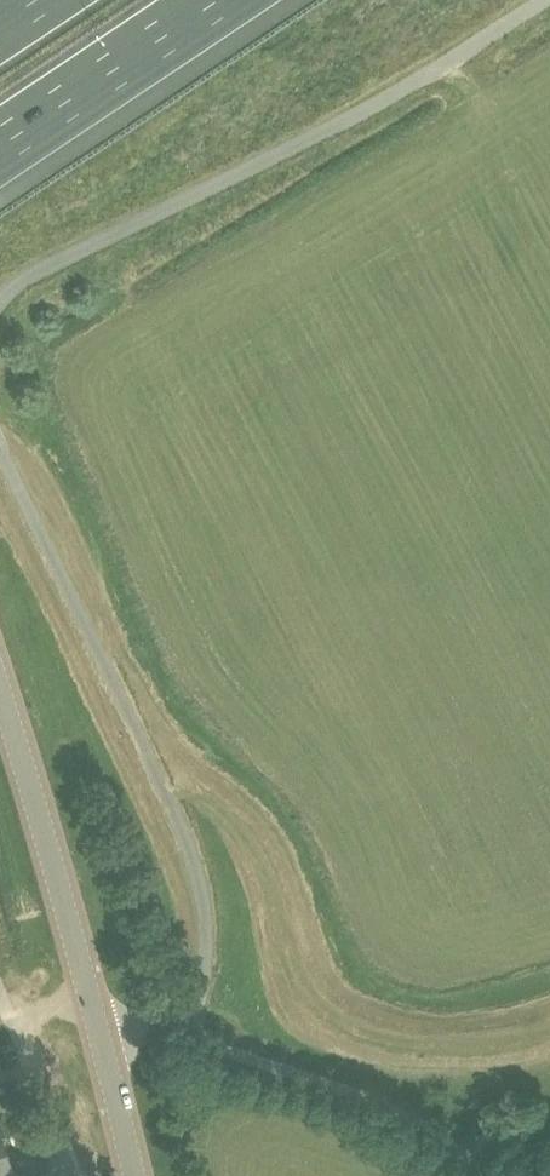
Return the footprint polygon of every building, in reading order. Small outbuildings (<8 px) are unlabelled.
[(12,1172),(0,1135),(0,1175),(12,1172)]
